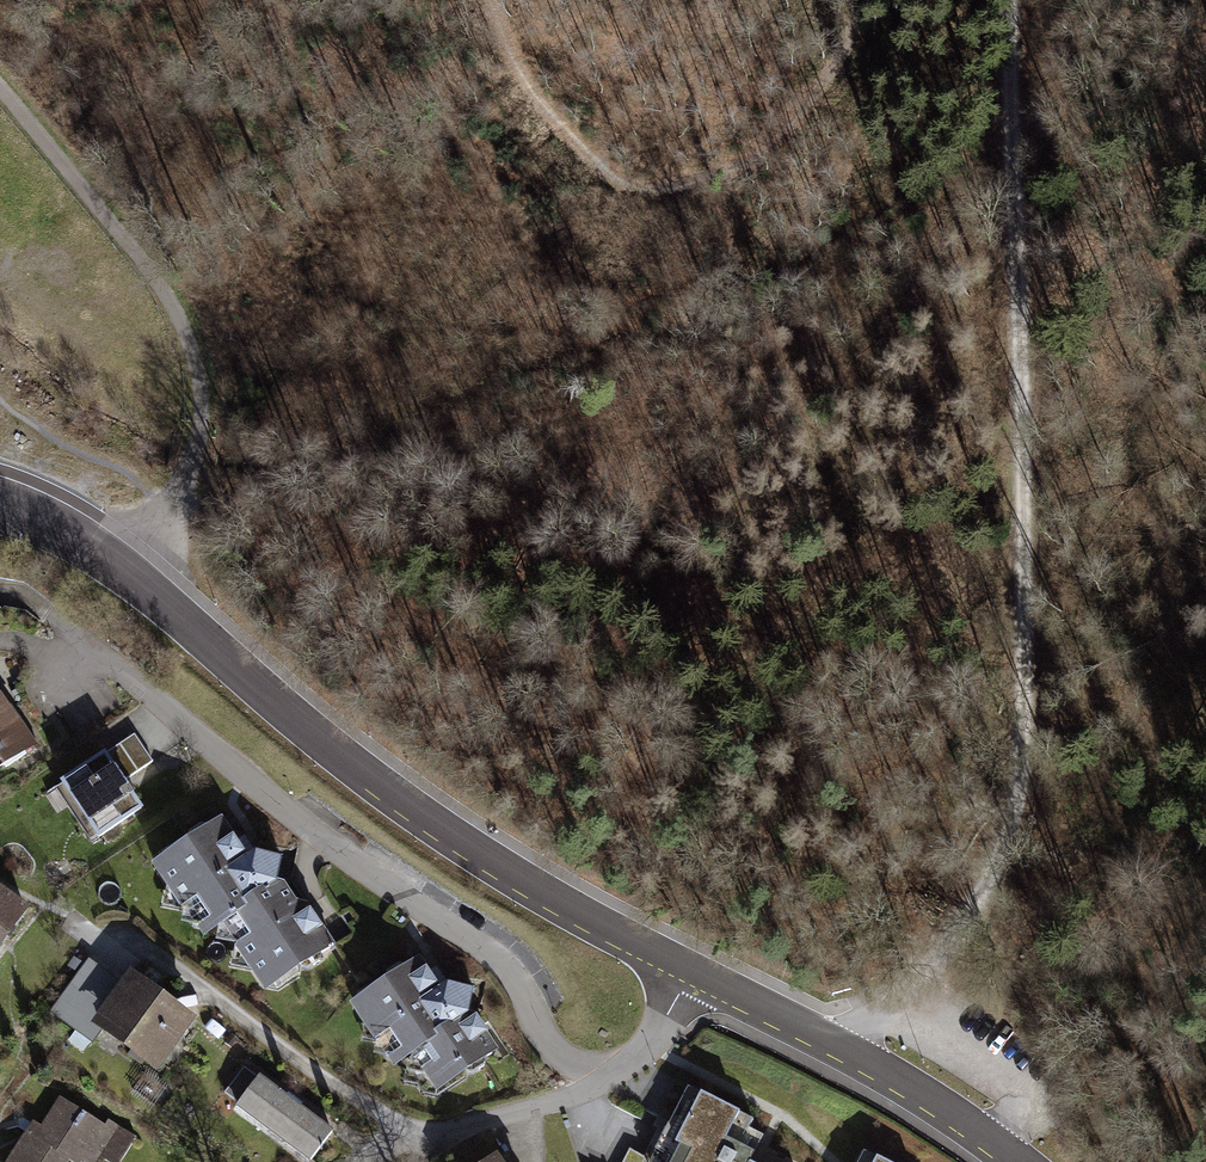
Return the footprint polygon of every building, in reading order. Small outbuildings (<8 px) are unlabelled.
[(0,713),(0,766),(32,745),(7,709),(0,713)] [(152,762),(134,735),(62,782),(99,837),(141,809),(123,782),(152,762)] [(248,859),(221,820),(209,828),(201,826),(189,834),(188,842),(192,847),(171,861),(192,892),(186,896),(183,910),(194,926),(208,929),(219,922),(235,945),(249,947),(254,944),(275,975),(296,962),(299,967),(308,968),(319,961),(320,954),(333,945),(307,906),(300,910),(283,885),(276,884),(282,857),(256,853),(248,859)] [(25,909),(0,891),(0,943),(25,909)] [(419,960),(406,967),(399,966),(387,973),(386,982),(389,987),(369,1001),(384,1023),(378,1027),(375,1041),(386,1057),(401,1060),(412,1053),(428,1076),(442,1079),(461,1066),(465,1071),(472,1073),(484,1066),(486,1057),(491,1053),(481,1038),(487,1034),(475,1016),(469,1015),(474,989),(448,984),(440,990),(419,960)] [(70,1025),(105,978),(86,964),(51,1012),(70,1025)] [(126,993),(105,978),(70,1025),(93,1042),(106,1024),(135,1045),(128,1054),(140,1062),(147,1054),(153,1059),(182,1019),(133,984),(126,993)] [(258,1078),(244,1067),(224,1093),(238,1103),(237,1106),(256,1120),(262,1112),(292,1134),(286,1143),(310,1161),(332,1132),(258,1077),(258,1078)] [(687,1087),(655,1150),(670,1157),(668,1161),(732,1161),(735,1156),(717,1147),(722,1138),(739,1146),(752,1120),(687,1087)] [(61,1098),(37,1137),(27,1131),(8,1161),(61,1161),(64,1156),(73,1161),(96,1161),(106,1145),(101,1142),(113,1123),(109,1120),(105,1126),(61,1098)] [(863,1151),(857,1161),(885,1161),(863,1151)]
